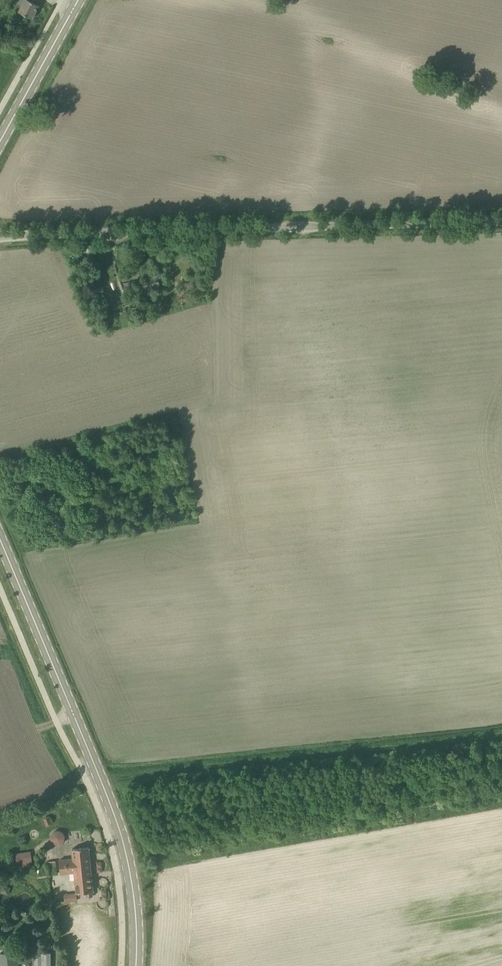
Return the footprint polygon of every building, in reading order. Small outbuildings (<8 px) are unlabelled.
[(32,19),(39,5),(41,0),(32,0),(31,1),(29,0),(20,0),(19,3),(22,5),(19,12),(32,19)] [(159,281),(139,286),(141,291),(160,285),(159,281)] [(145,297),(127,303),(129,307),(138,304),(146,301),(145,297)] [(49,815),(43,817),(46,826),(52,824),(49,815)] [(50,837),(50,838),(51,839),(51,840),(51,841),(52,842),(53,843),(54,844),(55,844),(55,845),(56,845),(57,845),(58,845),(59,845),(60,845),(60,844),(61,844),(62,844),(63,843),(64,842),(64,841),(65,841),(65,840),(65,839),(65,838),(65,837),(65,836),(65,835),(64,834),(64,833),(63,832),(62,832),(62,831),(61,831),(60,830),(59,830),(58,830),(57,830),(56,830),(55,831),(54,831),(53,832),(52,832),(52,833),(51,834),(51,835),(51,836),(50,837)] [(25,834),(16,838),(19,844),(28,841),(25,834)] [(87,897),(93,896),(92,891),(93,891),(89,847),(72,849),(73,859),(59,860),(61,874),(75,872),(77,893),(87,892),(87,897)] [(11,865),(31,864),(30,851),(11,852),(11,865)] [(3,885),(0,892),(8,895),(11,887),(3,885)] [(64,901),(76,900),(75,892),(63,893),(64,901)] [(15,952),(0,954),(0,960),(0,965),(17,965),(15,952)]
